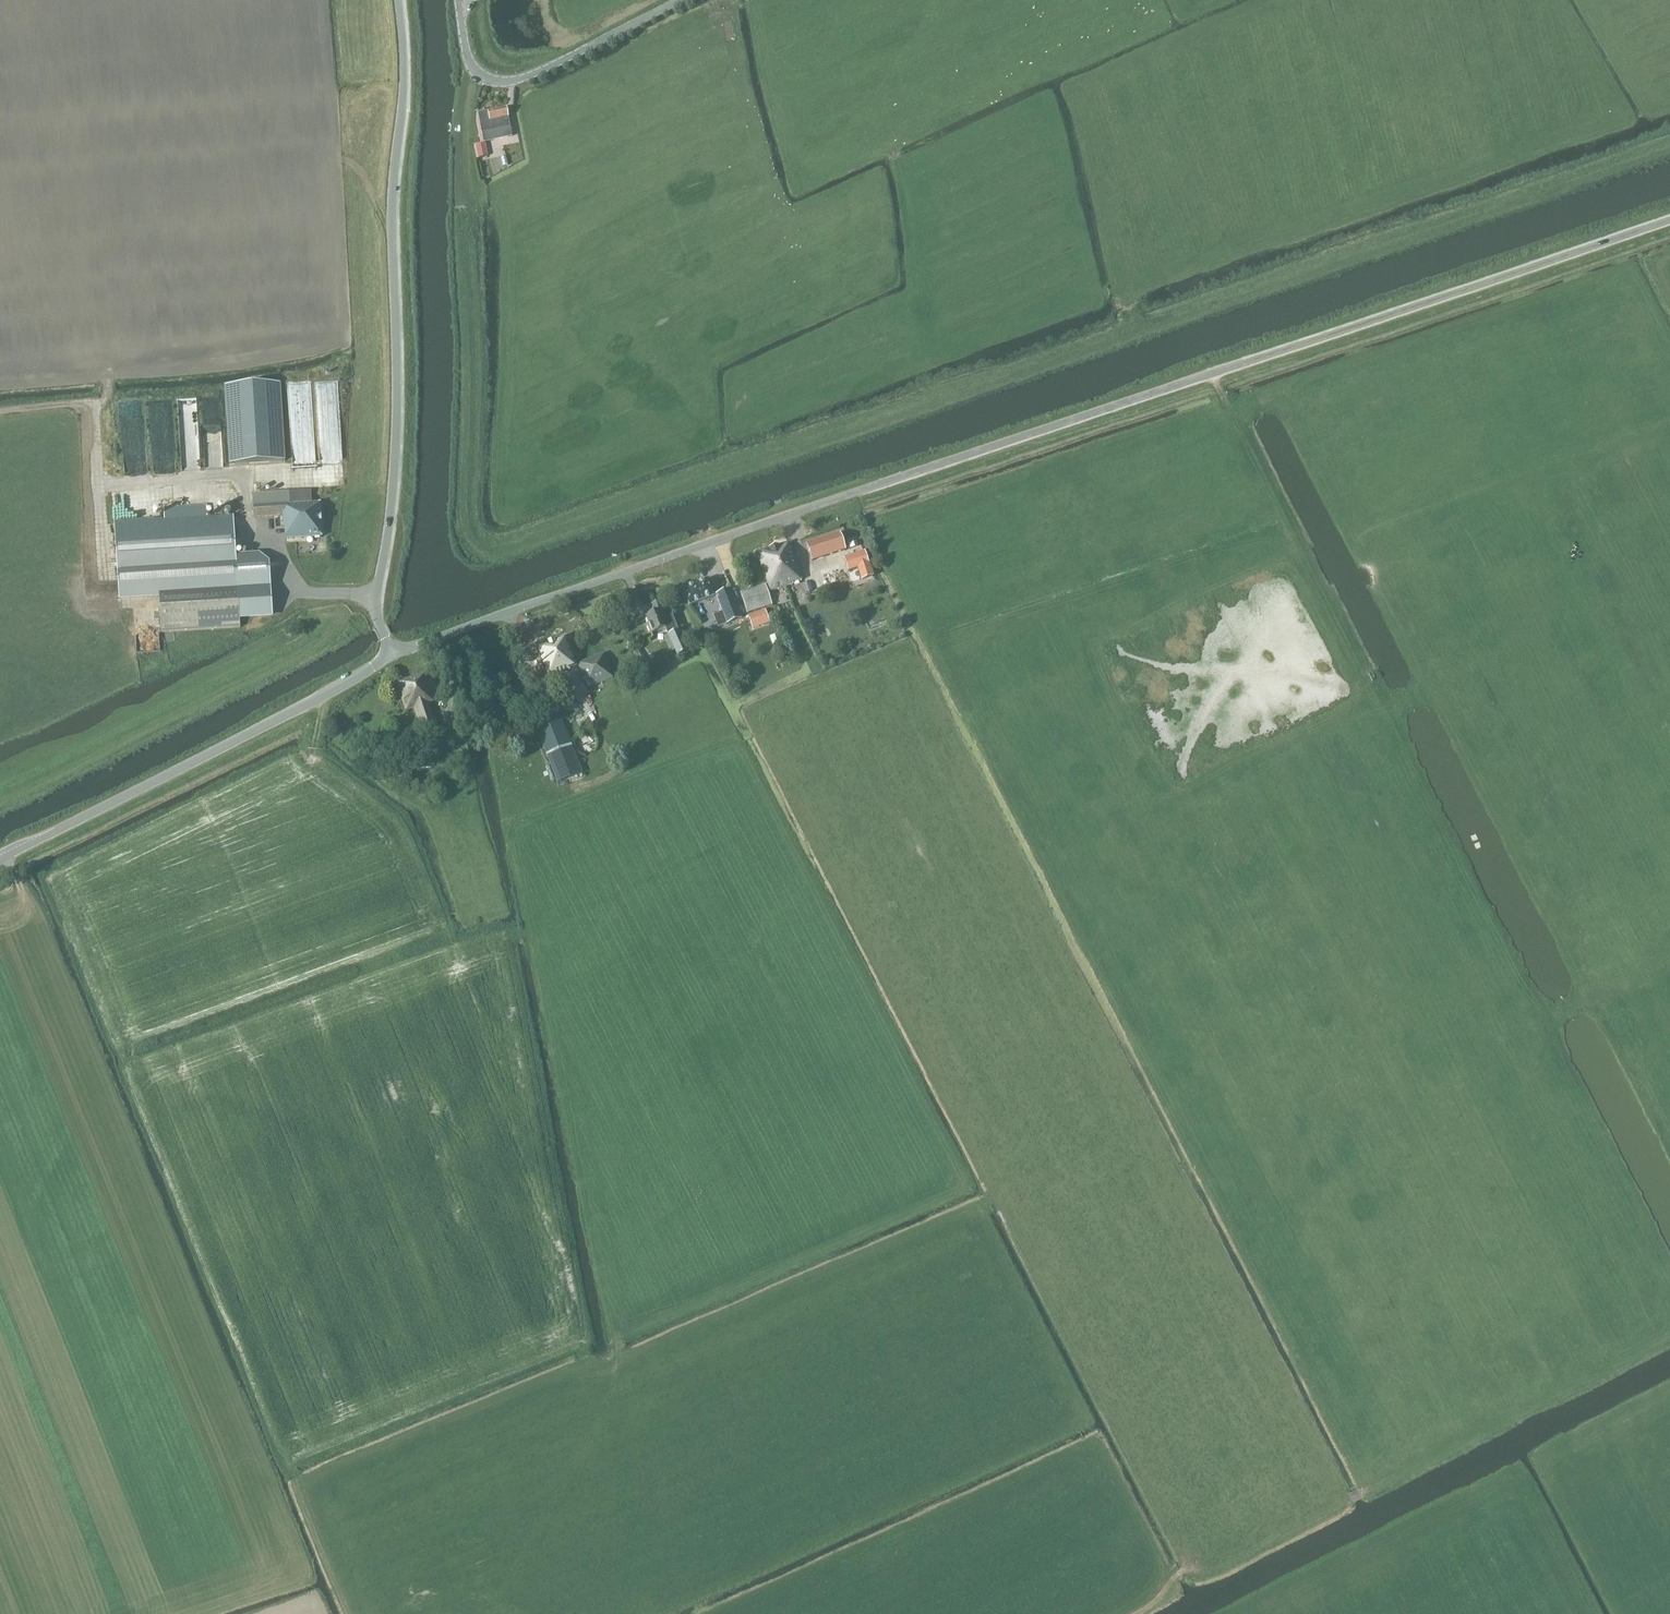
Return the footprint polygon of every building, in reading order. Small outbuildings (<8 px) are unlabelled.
[(483,143),(517,136),(514,126),(510,127),(507,108),(479,114),(482,134),(483,133),(484,137),(482,138),(483,143)] [(486,144),(477,145),(478,158),(487,157),(486,144)] [(285,461),(280,385),(225,388),(230,465),(285,461)] [(274,516),(275,526),(275,529),(285,528),(286,539),(321,537),(322,537),(322,536),(323,536),(323,535),(322,535),(322,526),(321,504),(321,503),(311,503),(311,492),(252,495),(254,517),(274,516)] [(164,520),(114,524),(119,599),(159,596),(271,588),(269,564),(259,555),(236,556),(234,516),(207,518),(206,506),(164,509),(164,520)] [(845,550),(840,534),(807,545),(812,561),(845,550)] [(252,541),(243,541),(243,553),(252,553),(252,541)] [(791,584),(802,580),(790,543),(774,548),(757,554),(770,592),(786,587),(792,585),(791,584)] [(868,553),(859,556),(863,565),(871,562),(868,553)] [(866,573),(863,565),(859,556),(846,562),(853,579),(866,573)] [(633,581),(637,592),(642,590),(639,579),(633,581)] [(714,596),(708,580),(683,589),(690,606),(714,596)] [(765,585),(740,593),(747,614),(772,606),(765,585)] [(271,588),(159,596),(161,634),(241,628),(240,617),(273,615),(271,588)] [(731,591),(717,596),(729,627),(743,621),(731,591)] [(649,625),(648,625),(652,635),(666,629),(677,656),(688,652),(679,632),(678,632),(672,616),(667,618),(661,602),(651,605),(654,614),(646,617),(649,625)] [(754,622),(765,619),(763,611),(752,614),(754,622)] [(875,625),(889,619),(885,611),(871,618),(875,625)] [(569,670),(577,667),(566,637),(536,648),(547,680),(570,673),(569,670)] [(589,687),(613,678),(604,654),(578,664),(583,681),(586,679),(589,687)] [(426,704),(441,699),(435,678),(426,680),(424,674),(395,683),(405,712),(413,709),(421,732),(436,727),(431,713),(429,714),(426,704)] [(583,773),(560,715),(535,725),(557,783),(583,773)] [(598,743),(598,742),(597,738),(596,736),(595,734),(591,731),(587,730),(584,730),(581,731),(578,733),(575,737),(575,739),(574,742),(575,746),(577,750),(581,752),(583,753),(585,754),(590,753),(591,753),(594,751),(597,747),(598,745),(598,743)]
